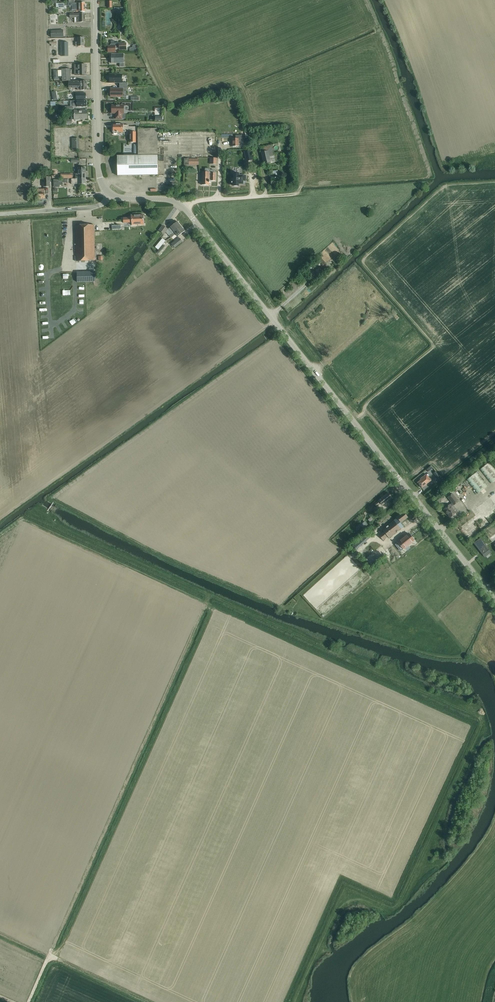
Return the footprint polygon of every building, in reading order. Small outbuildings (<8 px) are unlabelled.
[(69,3),(66,3),(66,6),(72,5),(72,9),(76,9),(76,12),(80,12),(85,12),(85,3),(80,3),(76,3),(75,3),(70,3),(69,3)] [(76,13),(70,13),(70,18),(75,18),(75,22),(85,22),(85,13),(76,13)] [(75,47),(77,46),(84,46),(84,37),(77,37),(77,42),(75,42),(75,47)] [(115,43),(114,41),(111,41),(111,44),(110,44),(110,46),(108,46),(108,52),(115,52),(115,49),(119,49),(119,50),(127,50),(126,43),(119,43),(119,42),(115,43)] [(123,67),(123,54),(111,54),(111,58),(111,63),(120,63),(120,67),(123,67)] [(75,75),(86,75),(86,65),(75,65),(75,69),(75,75)] [(58,76),(59,76),(62,76),(62,78),(63,81),(70,81),(69,69),(62,69),(62,70),(58,70),(54,70),(54,79),(58,79),(58,76)] [(127,86),(127,83),(122,83),(122,75),(110,74),(110,83),(119,83),(119,86),(127,86)] [(86,90),(86,81),(68,82),(69,88),(77,88),(77,90),(86,90)] [(127,90),(127,86),(119,86),(119,89),(111,89),(111,97),(123,97),(123,90),(127,90)] [(87,106),(87,100),(77,100),(77,101),(72,101),(72,106),(67,106),(67,110),(73,110),(73,106),(77,106),(77,107),(87,106)] [(124,114),(124,105),(112,105),(112,113),(116,113),(116,115),(115,115),(115,119),(122,119),(122,114),(124,114)] [(74,120),(79,119),(79,118),(87,118),(87,110),(74,111),(74,120)] [(136,142),(136,131),(132,131),(132,130),(129,127),(129,125),(123,125),(113,124),(113,132),(114,132),(114,133),(117,133),(117,132),(123,132),(123,129),(128,129),(130,131),(130,142),(136,142)] [(117,176),(158,175),(157,129),(138,129),(138,151),(138,155),(132,155),(117,156),(117,176)] [(232,146),(238,146),(238,141),(242,141),(242,135),(235,135),(235,138),(232,138),(232,146)] [(274,153),(272,145),(260,147),(264,164),(281,160),(279,152),(274,153)] [(250,150),(244,151),(247,161),(252,160),(250,150)] [(76,178),(86,178),(85,168),(78,168),(78,174),(75,174),(76,178)] [(209,181),(210,170),(210,169),(205,168),(205,172),(202,172),(202,185),(209,185),(209,183),(211,183),(211,181),(209,181)] [(277,175),(277,174),(278,174),(278,170),(271,171),(271,174),(275,174),(276,175),(275,175),(276,178),(270,178),(271,184),(279,184),(282,183),(282,179),(279,179),(279,175),(277,175)] [(231,179),(231,185),(233,185),(233,186),(239,186),(239,184),(243,184),(243,181),(246,181),(246,176),(239,175),(239,174),(234,174),(233,179),(231,179)] [(144,224),(144,219),(143,214),(131,215),(131,217),(123,218),(123,223),(130,223),(130,224),(131,224),(132,225),(144,224)] [(177,222),(168,229),(172,233),(181,226),(177,222)] [(76,261),(95,261),(94,225),(75,225),(76,261)] [(166,232),(168,229),(162,225),(158,230),(164,234),(166,232)] [(178,236),(185,231),(181,226),(172,233),(174,236),(176,234),(178,236)] [(158,250),(165,241),(163,238),(155,248),(158,250)] [(174,248),(182,242),(180,238),(172,244),(174,248)] [(159,254),(165,247),(163,245),(157,253),(159,254)] [(77,282),(95,282),(95,271),(77,272),(77,282)] [(494,480),(494,468),(490,461),(480,470),(488,479),(491,483),(494,480)] [(477,494),(487,486),(484,482),(476,472),(466,480),(474,490),(477,494)] [(421,488),(425,485),(431,480),(426,474),(420,479),(420,480),(417,482),(421,488)] [(383,505),(385,503),(392,498),(388,493),(379,500),(378,501),(372,505),(375,508),(380,504),(379,504),(380,503),(382,505),(383,505)] [(454,505),(459,501),(452,493),(451,494),(447,497),(452,503),(450,504),(444,509),(450,517),(454,514),(456,513),(452,507),(454,505)] [(401,523),(404,520),(408,517),(404,512),(400,515),(397,518),(397,519),(383,530),(383,531),(379,535),(379,536),(383,540),(387,537),(389,538),(400,529),(396,523),(399,521),(401,523)] [(356,550),(374,535),(370,530),(353,545),(356,550)] [(414,540),(409,533),(405,536),(404,536),(399,540),(399,541),(398,542),(396,544),(399,549),(400,550),(403,548),(403,549),(414,540)] [(480,537),(473,542),(483,554),(489,549),(480,537)]
